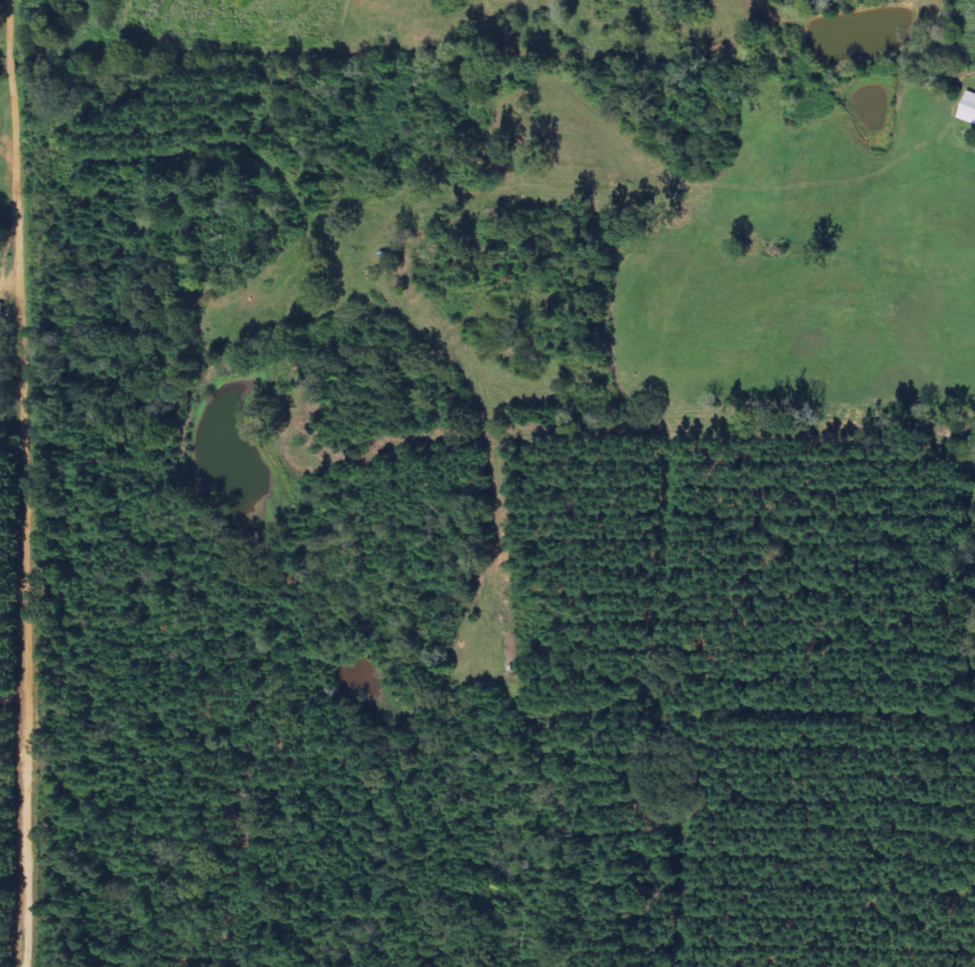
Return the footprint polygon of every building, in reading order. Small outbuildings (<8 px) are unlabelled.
[(967,92),(960,120),(974,124),(974,94),(967,92)]
